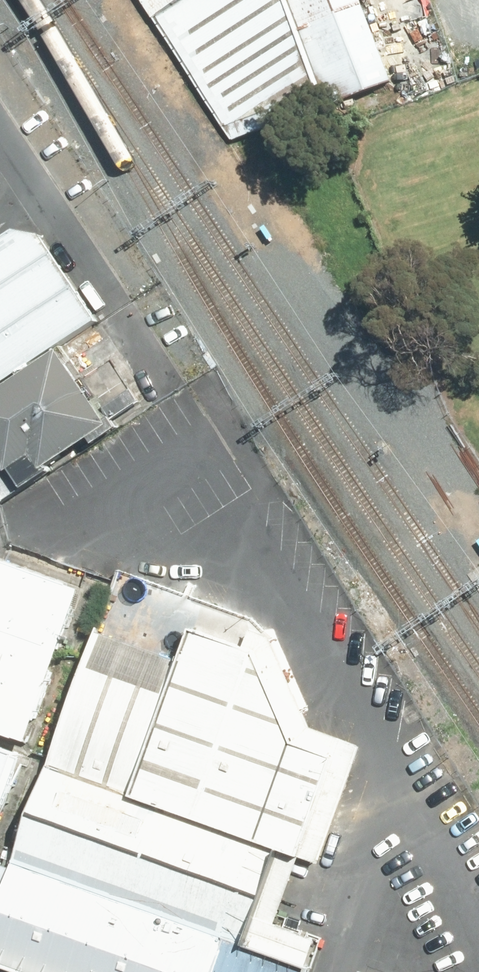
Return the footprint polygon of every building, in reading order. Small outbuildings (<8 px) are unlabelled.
[(152,19),(181,0),(139,0),(152,19)] [(224,131),(316,98),(276,0),(181,0),(152,19),(224,131)] [(356,0),(294,0),(290,2),(328,105),(387,83),(356,0)] [(0,244),(0,383),(98,322),(44,238),(14,235),(0,244)] [(0,395),(0,475),(13,497),(113,434),(63,355),(0,395)] [(0,567),(0,634),(56,653),(76,594),(0,567)] [(110,571),(37,774),(269,857),(308,871),(345,762),(301,744),(254,620),(110,571)] [(56,653),(0,634),(0,736),(24,744),(56,653)] [(0,755),(0,811),(18,762),(0,755)] [(37,774),(3,870),(235,953),(269,857),(37,774)] [(0,877),(0,970),(6,971),(289,971),(235,953),(3,870),(0,877)]
